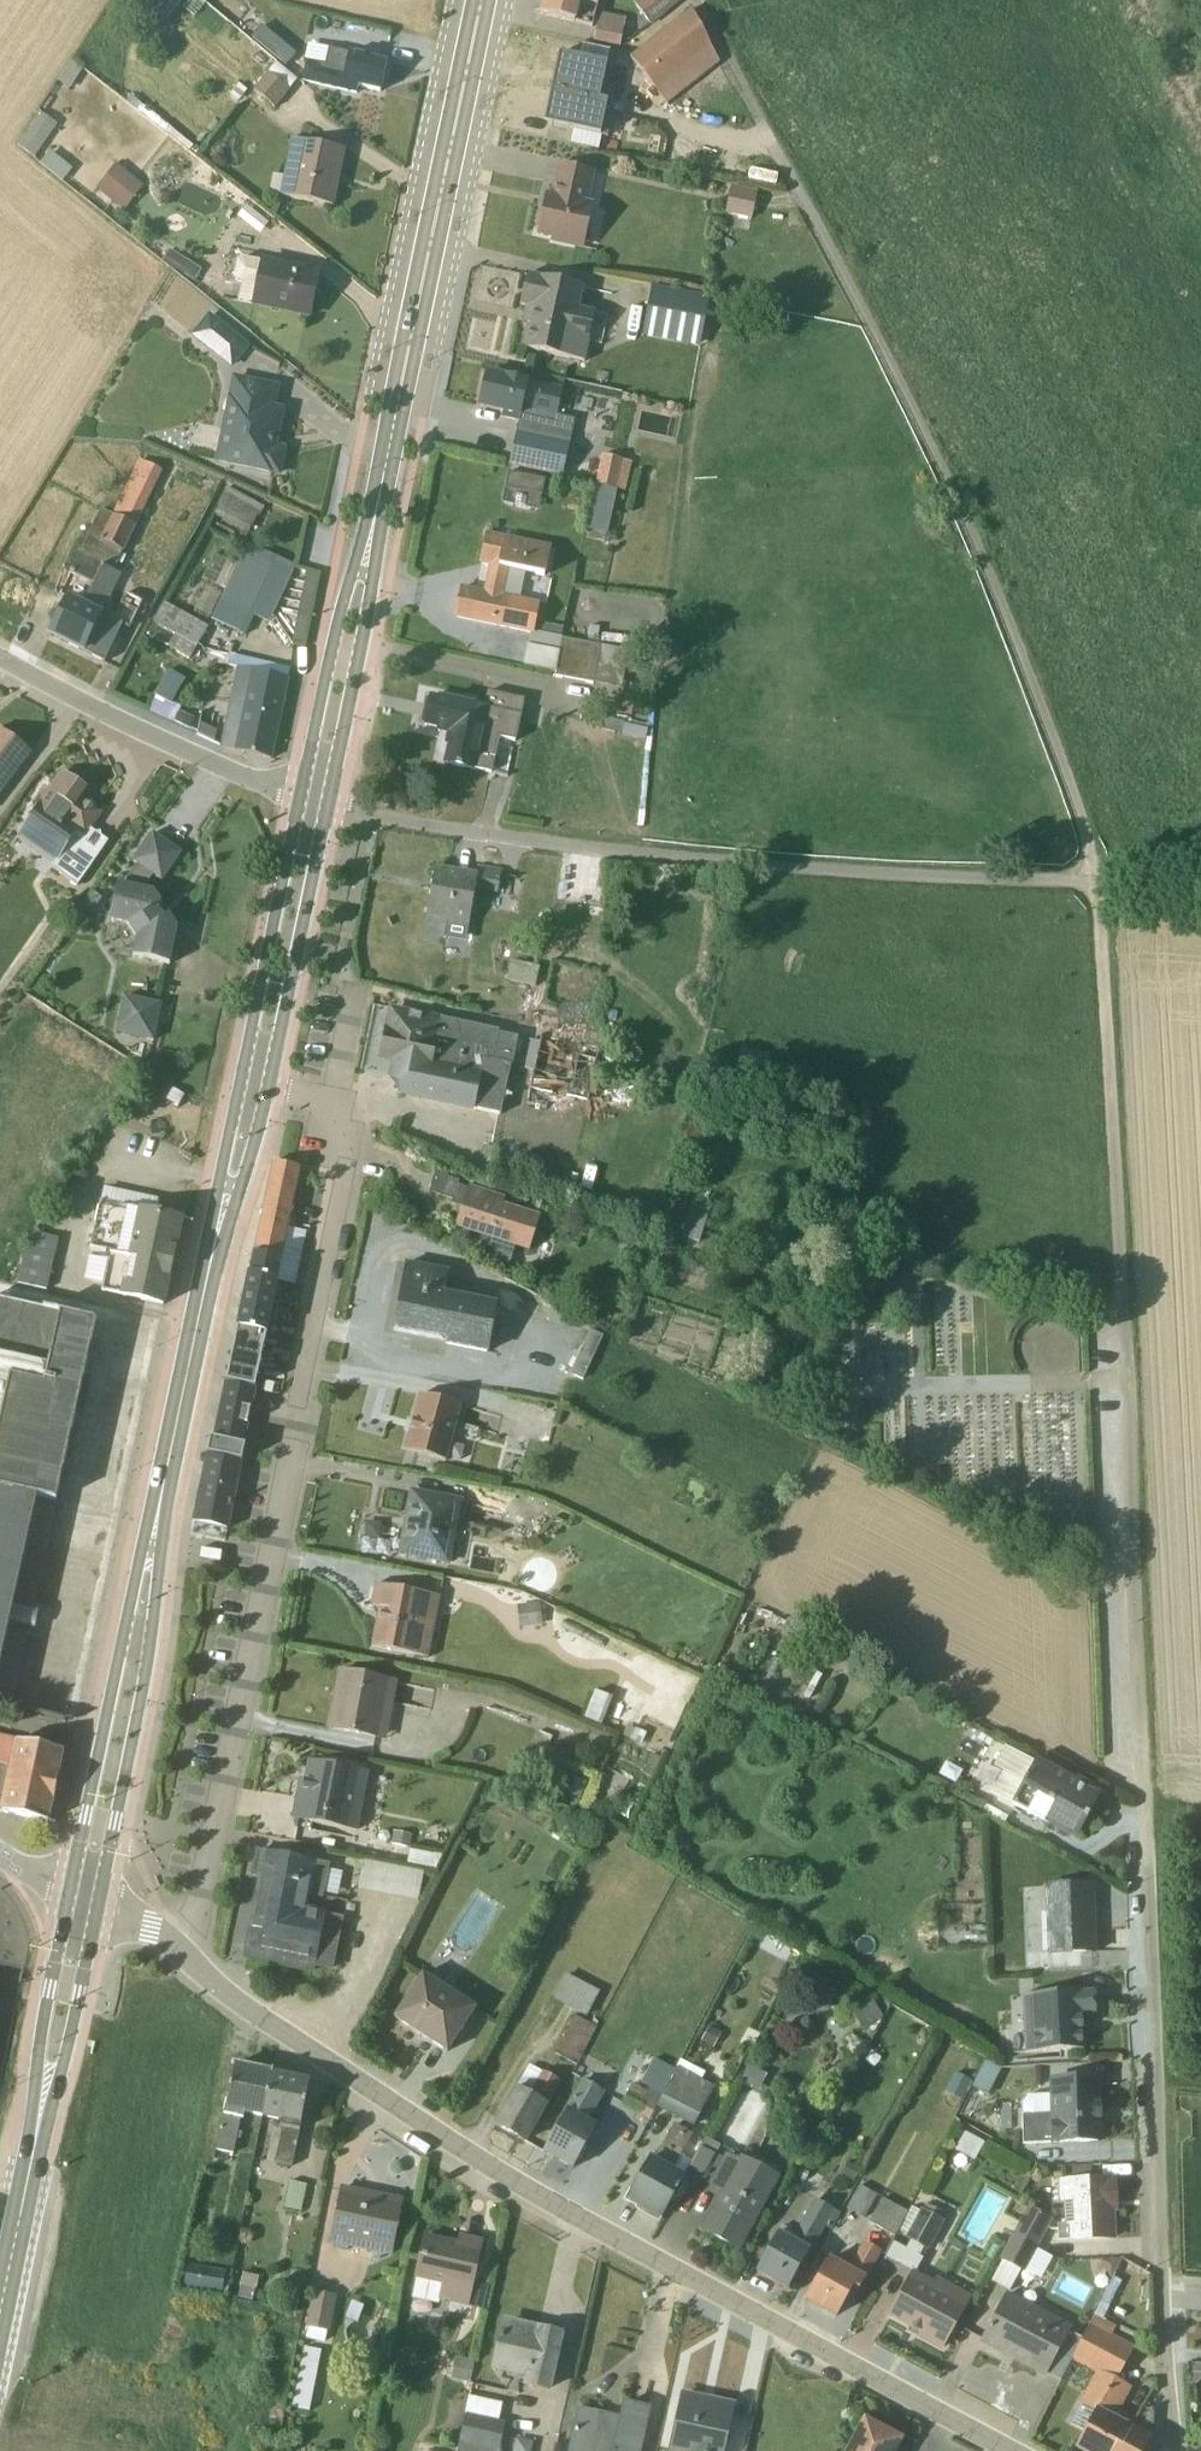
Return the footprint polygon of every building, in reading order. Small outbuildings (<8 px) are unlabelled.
[(539,16),(591,27),(597,0),(542,0),(539,16)] [(681,2),(679,0),(638,0),(632,5),(650,27),(681,2)] [(718,64),(690,11),(629,59),(666,106),(718,64)] [(618,49),(625,20),(599,15),(593,43),(618,49)] [(304,68),(300,82),(355,95),(357,88),(379,93),(386,64),(328,51),(326,58),(321,57),(320,63),(306,61),(304,68)] [(604,66),(558,56),(545,114),(551,115),(548,127),(605,139),(609,119),(602,117),(608,88),(600,87),(604,66)] [(295,82),(275,65),(251,92),(274,111),(288,94),(287,93),(295,82)] [(41,113),(17,145),(34,158),(58,125),(41,113)] [(342,152),(290,141),(278,197),(331,208),(342,152)] [(115,164),(96,188),(125,211),(144,187),(115,164)] [(593,175),(558,168),(549,209),(543,208),(541,217),(538,217),(535,230),(538,231),(537,236),(551,240),(551,243),(582,249),(590,207),(587,206),(593,175)] [(245,208),(236,220),(259,237),(268,226),(245,208)] [(172,254),(162,266),(187,285),(198,270),(172,254)] [(317,276),(240,260),(236,263),(233,279),(235,284),(241,285),(237,303),(308,318),(317,276)] [(582,289),(525,276),(519,306),(525,308),(524,312),(529,314),(522,350),(584,364),(594,313),(578,309),(582,289)] [(697,350),(708,299),(651,288),(641,338),(697,350)] [(717,304),(708,302),(704,318),(713,320),(717,304)] [(208,316),(189,338),(230,372),(249,349),(208,316)] [(517,424),(508,468),(533,474),(563,474),(573,422),(556,418),(561,391),(486,375),(478,408),(501,413),(500,420),(517,424)] [(275,390),(231,381),(226,402),(223,403),(221,414),(223,415),(213,463),(277,476),(282,452),(273,450),(280,413),(271,411),(275,390)] [(600,457),(583,531),(605,536),(616,491),(624,493),(630,464),(600,457)] [(135,529),(161,473),(138,462),(111,516),(99,511),(68,576),(79,581),(76,589),(87,595),(82,606),(67,599),(49,637),(103,664),(122,628),(128,631),(141,604),(123,595),(114,614),(104,610),(108,601),(113,603),(118,593),(113,590),(120,577),(113,573),(122,554),(135,529)] [(259,517),(263,509),(226,490),(222,498),(223,499),(213,517),(247,535),(257,516),(259,517)] [(544,579),(551,551),(485,537),(479,565),(489,568),(484,595),(460,591),(454,619),(529,635),(522,667),(555,674),(561,641),(562,630),(535,625),(538,606),(518,601),(524,575),(544,579)] [(232,563),(213,554),(201,581),(210,585),(205,595),(267,625),(292,568),(245,545),(235,566),(232,565),(232,563)] [(206,629),(163,605),(152,626),(145,638),(167,650),(188,661),(206,629)] [(658,643),(601,637),(600,644),(657,650),(658,643)] [(554,678),(620,691),(627,653),(626,652),(561,641),(560,641),(555,674),(554,678)] [(237,669),(220,748),(234,751),(233,752),(269,761),(289,671),(209,654),(206,662),(206,663),(227,667),(237,669)] [(429,700),(424,726),(437,730),(437,732),(448,735),(446,745),(448,746),(444,765),(445,766),(490,775),(497,740),(514,743),(523,702),(522,702),(486,694),(485,695),(483,706),(457,701),(456,706),(429,700)] [(154,697),(153,697),(146,711),(187,729),(191,720),(178,714),(180,710),(154,697)] [(29,754),(0,732),(0,793),(29,754)] [(85,791),(62,774),(48,793),(41,790),(30,807),(35,813),(17,837),(54,864),(50,869),(76,888),(107,844),(100,839),(99,834),(95,835),(88,831),(99,815),(79,801),(85,791)] [(180,855),(152,835),(131,864),(134,867),(126,879),(125,888),(116,887),(108,924),(126,929),(134,942),(131,958),(168,966),(176,931),(168,918),(163,921),(156,909),(160,906),(152,894),(145,892),(146,885),(151,878),(160,884),(180,855)] [(433,871),(426,915),(446,918),(444,932),(450,933),(451,931),(466,934),(477,893),(496,895),(499,874),(476,870),(474,878),(433,871)] [(538,969),(509,963),(505,982),(534,988),(538,969)] [(114,1035),(152,1043),(160,1006),(122,998),(114,1035)] [(388,1079),(400,1096),(499,1116),(514,1046),(514,1039),(395,1013),(395,1014),(390,1033),(386,1032),(382,1053),(394,1056),(390,1078),(388,1079)] [(558,1014),(554,1034),(586,1041),(591,1021),(558,1014)] [(532,1072),(539,1044),(529,1042),(523,1070),(532,1072)] [(138,1096),(151,1105),(150,1107),(152,1105),(154,1107),(165,1089),(147,1080),(138,1096)] [(273,1165),(253,1256),(280,1262),(297,1171),(273,1165)] [(451,1202),(450,1206),(460,1209),(454,1228),(480,1236),(477,1244),(479,1245),(476,1255),(508,1266),(514,1249),(528,1253),(539,1218),(502,1206),(504,1198),(457,1183),(433,1175),(427,1194),(451,1202)] [(693,1204),(682,1234),(698,1240),(709,1210),(693,1204)] [(118,1298),(161,1307),(180,1222),(98,1206),(89,1252),(108,1256),(101,1293),(118,1298)] [(16,1285),(45,1292),(56,1240),(33,1234),(32,1238),(30,1237),(29,1244),(27,1244),(26,1248),(25,1248),(16,1285)] [(253,1256),(237,1332),(263,1338),(280,1262),(253,1256)] [(102,1283),(105,1259),(89,1257),(86,1281),(102,1283)] [(447,1274),(405,1266),(399,1292),(404,1293),(397,1332),(444,1341),(443,1349),(486,1357),(496,1306),(443,1295),(447,1274)] [(37,1500),(52,1503),(92,1323),(0,1304),(0,1651),(37,1500)] [(237,1332),(226,1384),(253,1389),(263,1338),(237,1332)] [(241,1448),(253,1389),(226,1384),(214,1443),(241,1448)] [(460,1408),(419,1397),(404,1452),(445,1464),(460,1408)] [(224,1532),(241,1448),(214,1443),(197,1526),(224,1532)] [(460,1504),(411,1495),(399,1556),(449,1565),(460,1504)] [(439,1600),(374,1587),(370,1608),(378,1610),(370,1650),(427,1661),(439,1600)] [(530,1606),(516,1608),(519,1631),(541,1627),(538,1605),(530,1606)] [(395,1686),(339,1675),(328,1731),(385,1742),(395,1686)] [(593,1693),(583,1721),(600,1728),(610,1700),(593,1693)] [(538,1733),(530,1753),(544,1759),(552,1739),(538,1733)] [(46,1825),(61,1753),(16,1745),(16,1742),(0,1739),(0,1814),(46,1825)] [(1032,1767),(1002,1750),(992,1769),(1001,1774),(989,1795),(1070,1840),(1073,1841),(1083,1824),(1084,1824),(1087,1820),(1086,1819),(1096,1800),(1033,1765),(1032,1767)] [(650,1756),(640,1777),(651,1782),(661,1762),(650,1756)] [(295,1799),(291,1821),(356,1833),(367,1777),(307,1765),(300,1800),(295,1799)] [(985,1765),(975,1783),(990,1792),(1000,1774),(985,1765)] [(573,1779),(566,1796),(579,1801),(585,1784),(573,1779)] [(392,1834),(389,1847),(408,1851),(411,1838),(392,1834)] [(409,1852),(406,1867),(436,1873),(441,1859),(409,1852)] [(312,1969),(329,1972),(340,1920),(325,1917),(325,1913),(308,1910),(309,1900),(321,1902),(328,1869),(256,1855),(251,1877),(262,1880),(246,1962),(310,1975),(312,1969)] [(422,1875),(362,1864),(356,1893),(416,1905),(422,1875)] [(1042,1891),(1044,1958),(1091,1956),(1088,1889),(1042,1891)] [(598,1994),(564,1976),(551,2001),(585,2020),(598,1994)] [(421,1977),(393,2021),(445,2054),(474,2010),(421,1977)] [(1020,2000),(1023,2057),(1081,2054),(1079,2018),(1093,2018),(1092,1996),(1020,2000)] [(574,2019),(553,2058),(574,2069),(595,2030),(574,2019)] [(707,2029),(699,2044),(712,2051),(720,2036),(707,2029)] [(699,2082),(703,2075),(679,2062),(678,2063),(655,2110),(692,2129),(712,2089),(699,2082)] [(999,2074),(984,2064),(969,2090),(986,2099),(999,2074)] [(261,2120),(269,2076),(233,2068),(215,2153),(231,2156),(239,2122),(241,2122),(242,2116),(261,2120)] [(527,2068),(494,2127),(523,2143),(557,2083),(541,2073),(540,2075),(527,2068)] [(747,2068),(739,2083),(756,2092),(764,2078),(747,2068)] [(280,2078),(269,2076),(261,2120),(282,2124),(278,2143),(272,2143),(269,2160),(274,2161),(273,2166),(290,2169),(308,2085),(307,2084),(280,2078)] [(970,2084),(954,2076),(944,2095),(960,2103),(970,2084)] [(635,2079),(620,2107),(648,2122),(663,2093),(635,2079)] [(587,2123),(602,2095),(580,2083),(542,2154),(571,2170),(595,2128),(587,2123)] [(1020,2106),(1022,2148),(1097,2145),(1095,2083),(1047,2084),(1047,2099),(1026,2099),(1020,2106)] [(692,2137),(672,2126),(653,2160),(649,2159),(626,2201),(638,2208),(637,2211),(655,2221),(657,2219),(660,2221),(690,2164),(679,2158),(692,2137)] [(962,2135),(952,2154),(971,2164),(981,2146),(962,2135)] [(719,2149),(704,2140),(680,2186),(693,2194),(699,2184),(722,2196),(702,2233),(736,2251),(775,2178),(738,2159),(736,2162),(724,2156),(720,2161),(714,2158),(719,2149)] [(826,2192),(824,2196),(793,2179),(788,2188),(812,2202),(790,2240),(777,2233),(755,2273),(786,2291),(808,2253),(810,2254),(811,2254),(824,2230),(830,2232),(846,2203),(826,2192)] [(299,2214),(305,2188),(289,2184),(282,2211),(283,2211),(299,2214)] [(1056,2230),(1057,2244),(1109,2242),(1109,2236),(1112,2234),(1111,2225),(1109,2224),(1108,2204),(1113,2203),(1112,2184),(1056,2186),(1057,2206),(1061,2206),(1062,2229),(1056,2230)] [(875,2198),(858,2189),(845,2211),(862,2221),(875,2198)] [(340,2192),(329,2247),(332,2248),(332,2251),(346,2254),(347,2251),(388,2259),(399,2204),(340,2192)] [(905,2215),(881,2201),(868,2224),(893,2238),(905,2215)] [(896,2236),(904,2240),(904,2242),(907,2243),(903,2251),(891,2245),(882,2261),(911,2276),(912,2274),(914,2275),(921,2261),(917,2259),(921,2251),(927,2254),(943,2225),(941,2224),(944,2219),(924,2207),(921,2213),(919,2212),(918,2214),(910,2210),(896,2236)] [(1050,2224),(1026,2211),(1011,2238),(1035,2251),(1050,2224)] [(999,2265),(989,2284),(1007,2294),(1018,2274),(1022,2276),(1022,2275),(1039,2284),(1051,2262),(1034,2253),(1035,2251),(1011,2238),(998,2263),(999,2265)] [(457,2247),(423,2240),(411,2296),(437,2302),(437,2303),(481,2314),(486,2290),(470,2287),(479,2245),(458,2240),(457,2247)] [(804,2301),(834,2318),(844,2301),(851,2305),(863,2283),(864,2283),(880,2254),(862,2245),(847,2270),(828,2260),(804,2301)] [(186,2269),(182,2289),(219,2296),(223,2276),(186,2269)] [(917,2339),(939,2351),(968,2299),(935,2280),(932,2285),(912,2274),(888,2317),(919,2335),(917,2339)] [(257,2279),(241,2276),(237,2300),(251,2303),(257,2279)] [(306,2330),(305,2341),(323,2344),(325,2334),(328,2334),(335,2299),(311,2294),(304,2329),(306,2330)] [(1068,2330),(1006,2296),(980,2344),(1042,2378),(1044,2376),(1056,2382),(1078,2342),(1066,2335),(1068,2330)] [(356,2327),(363,2308),(348,2304),(342,2322),(356,2327)] [(1132,2350),(1110,2339),(1114,2330),(1092,2319),(1068,2365),(1092,2378),(1077,2407),(1078,2408),(1068,2428),(1083,2436),(1076,2450),(1112,2450),(1113,2449),(1118,2450),(1134,2423),(1117,2414),(1129,2392),(1113,2383),(1132,2350)] [(523,2333),(502,2328),(491,2374),(523,2381),(521,2388),(545,2393),(559,2337),(537,2332),(535,2338),(523,2335),(523,2333)] [(319,2353),(302,2350),(290,2410),(307,2414),(319,2353)] [(454,2360),(449,2382),(465,2385),(470,2363),(454,2360)] [(1191,2429),(1195,2428),(1193,2389),(1200,2381),(1200,2369),(1186,2368),(1191,2429)] [(405,2380),(399,2373),(389,2376),(387,2387),(394,2394),(404,2391),(405,2380)] [(701,2403),(680,2398),(679,2399),(668,2450),(722,2450),(732,2407),(711,2402),(709,2408),(701,2406),(701,2403)] [(467,2399),(456,2450),(498,2450),(503,2425),(497,2424),(500,2406),(467,2399)] [(649,2409),(622,2403),(618,2419),(576,2410),(567,2450),(639,2450),(649,2409)] [(1150,2435),(1151,2417),(1142,2412),(1118,2450),(1113,2449),(1112,2450),(1142,2450),(1150,2435)] [(896,2443),(864,2426),(850,2450),(892,2450),(896,2443)] [(512,2450),(530,2450),(531,2445),(514,2441),(512,2450)]
